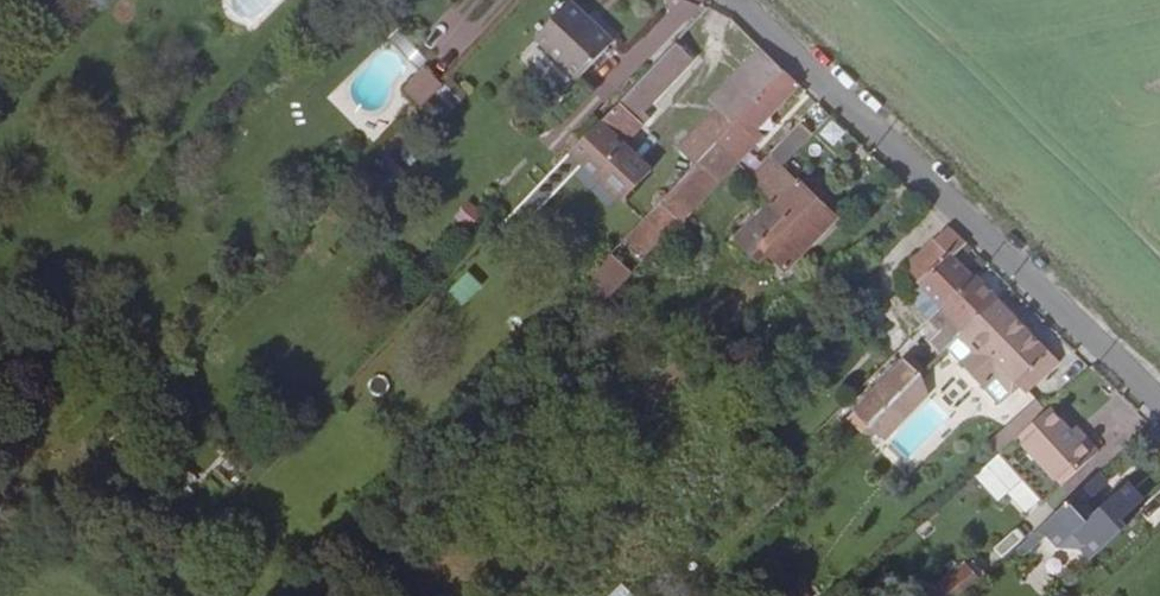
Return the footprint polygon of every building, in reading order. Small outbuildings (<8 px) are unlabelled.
[(579,0),(572,0),(536,38),(581,79),(616,41),(592,19),(596,15),(579,0)] [(638,127),(698,64),(678,46),(532,198),(548,212),(588,170),(625,204),(658,173),(629,146),(643,132),(638,127)] [(769,50),(742,78),(749,85),(764,100),(791,71),(769,50)] [(428,65),(405,87),(422,105),(445,83),(428,65)] [(754,136),(804,83),(791,71),(764,100),(723,142),(743,162),(759,145),(754,136)] [(749,85),(742,78),(728,92),(735,99),(749,85)] [(749,85),(735,99),(728,92),(714,106),(720,113),(683,155),(697,168),(703,162),(723,142),(764,100),(749,85)] [(831,119),(819,135),(835,146),(846,130),(831,119)] [(723,185),(743,162),(723,142),(703,162),(723,185)] [(843,219),(778,159),(754,185),(777,206),(741,244),(759,261),(767,253),(791,275),(843,219)] [(723,185),(703,162),(697,168),(685,181),(698,196),(706,204),(723,185)] [(677,218),(698,196),(685,181),(663,204),(677,218)] [(471,229),(484,212),(467,198),(453,216),(471,229)] [(669,236),(681,224),(677,218),(663,204),(612,258),(635,281),(653,263),(648,259),(669,236)] [(957,258),(970,245),(950,226),(908,269),(949,309),(979,279),(957,258)] [(446,289),(462,306),(484,286),(468,269),(446,289)] [(979,279),(949,309),(926,332),(938,344),(935,346),(947,359),(952,355),(1003,303),(979,279)] [(1032,396),(1064,363),(1003,303),(952,355),(1007,409),(1026,390),(1032,396)] [(857,435),(864,442),(873,433),(920,388),(934,374),(919,358),(854,421),(863,430),(857,435)] [(886,447),(933,401),(920,388),(873,433),(886,447)] [(1045,415),(1038,407),(1010,432),(1018,440),(1045,415)] [(1053,409),(1045,415),(1018,440),(1066,492),(1107,453),(1090,434),(1082,441),(1053,409)] [(999,452),(974,475),(997,501),(1003,495),(1022,515),(1041,498),(999,452)] [(1097,506),(1100,495),(1094,487),(1048,529),(1064,547),(1091,546),(1102,559),(1138,528),(1133,522),(1153,504),(1136,485),(1103,513),(1097,506)] [(749,556),(745,552),(740,557),(745,561),(749,556)] [(929,594),(931,595),(963,595),(982,578),(965,560),(929,594)] [(606,595),(634,595),(621,582),(606,595)]
